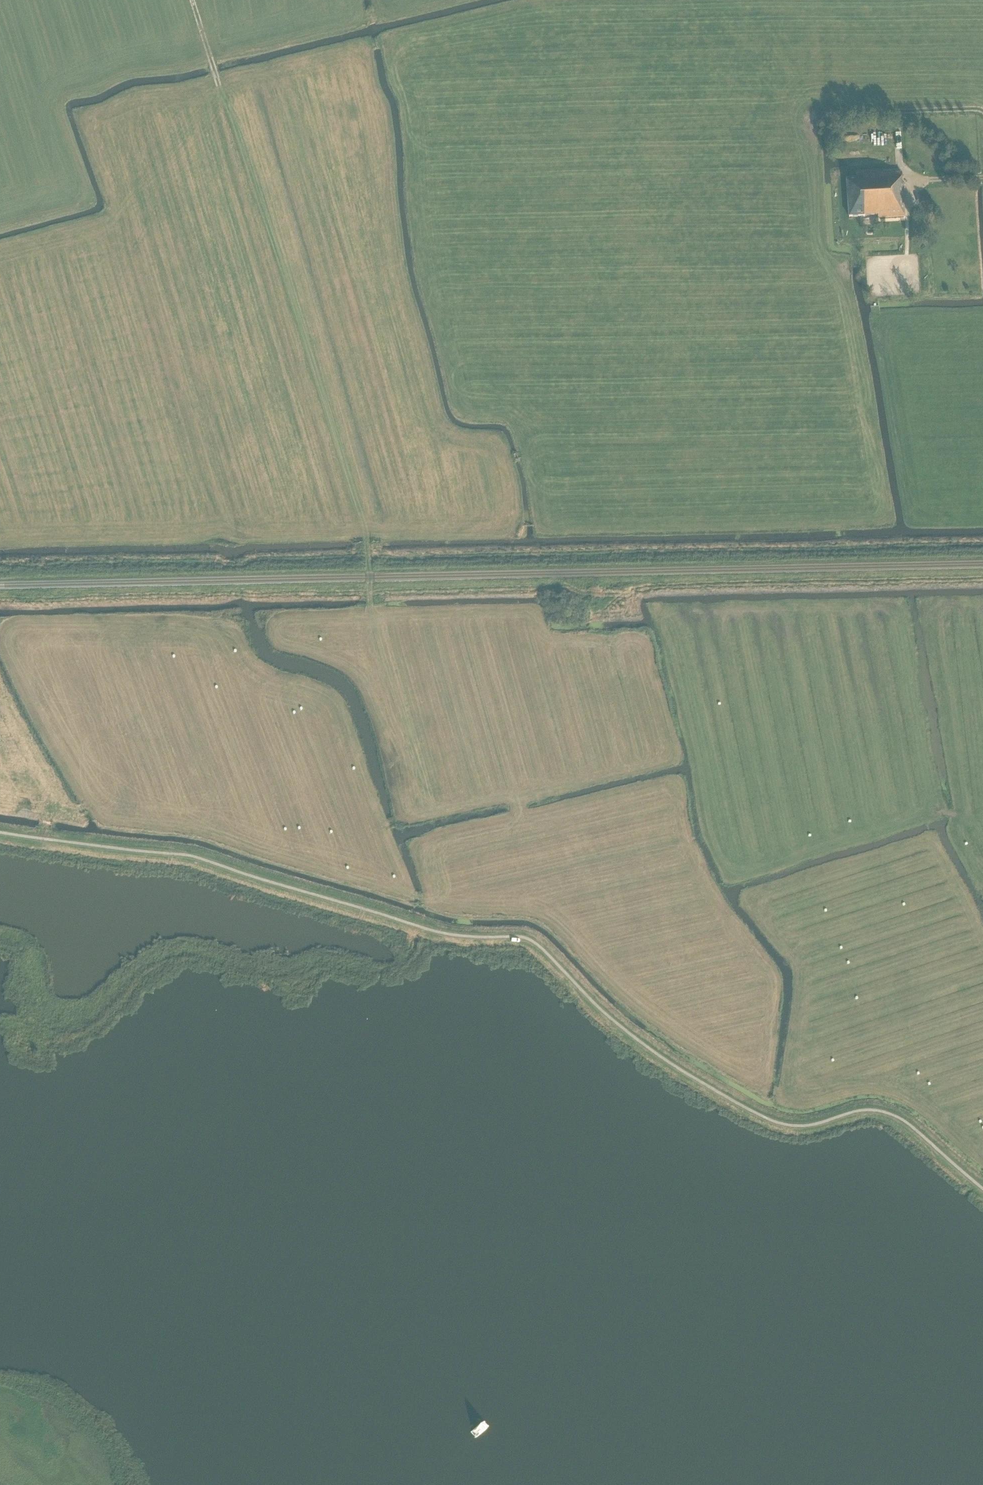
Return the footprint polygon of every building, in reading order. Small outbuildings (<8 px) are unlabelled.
[(847,178),(849,220),(905,217),(904,184),(902,184),(901,173),(881,174),(881,176),(847,178)]
